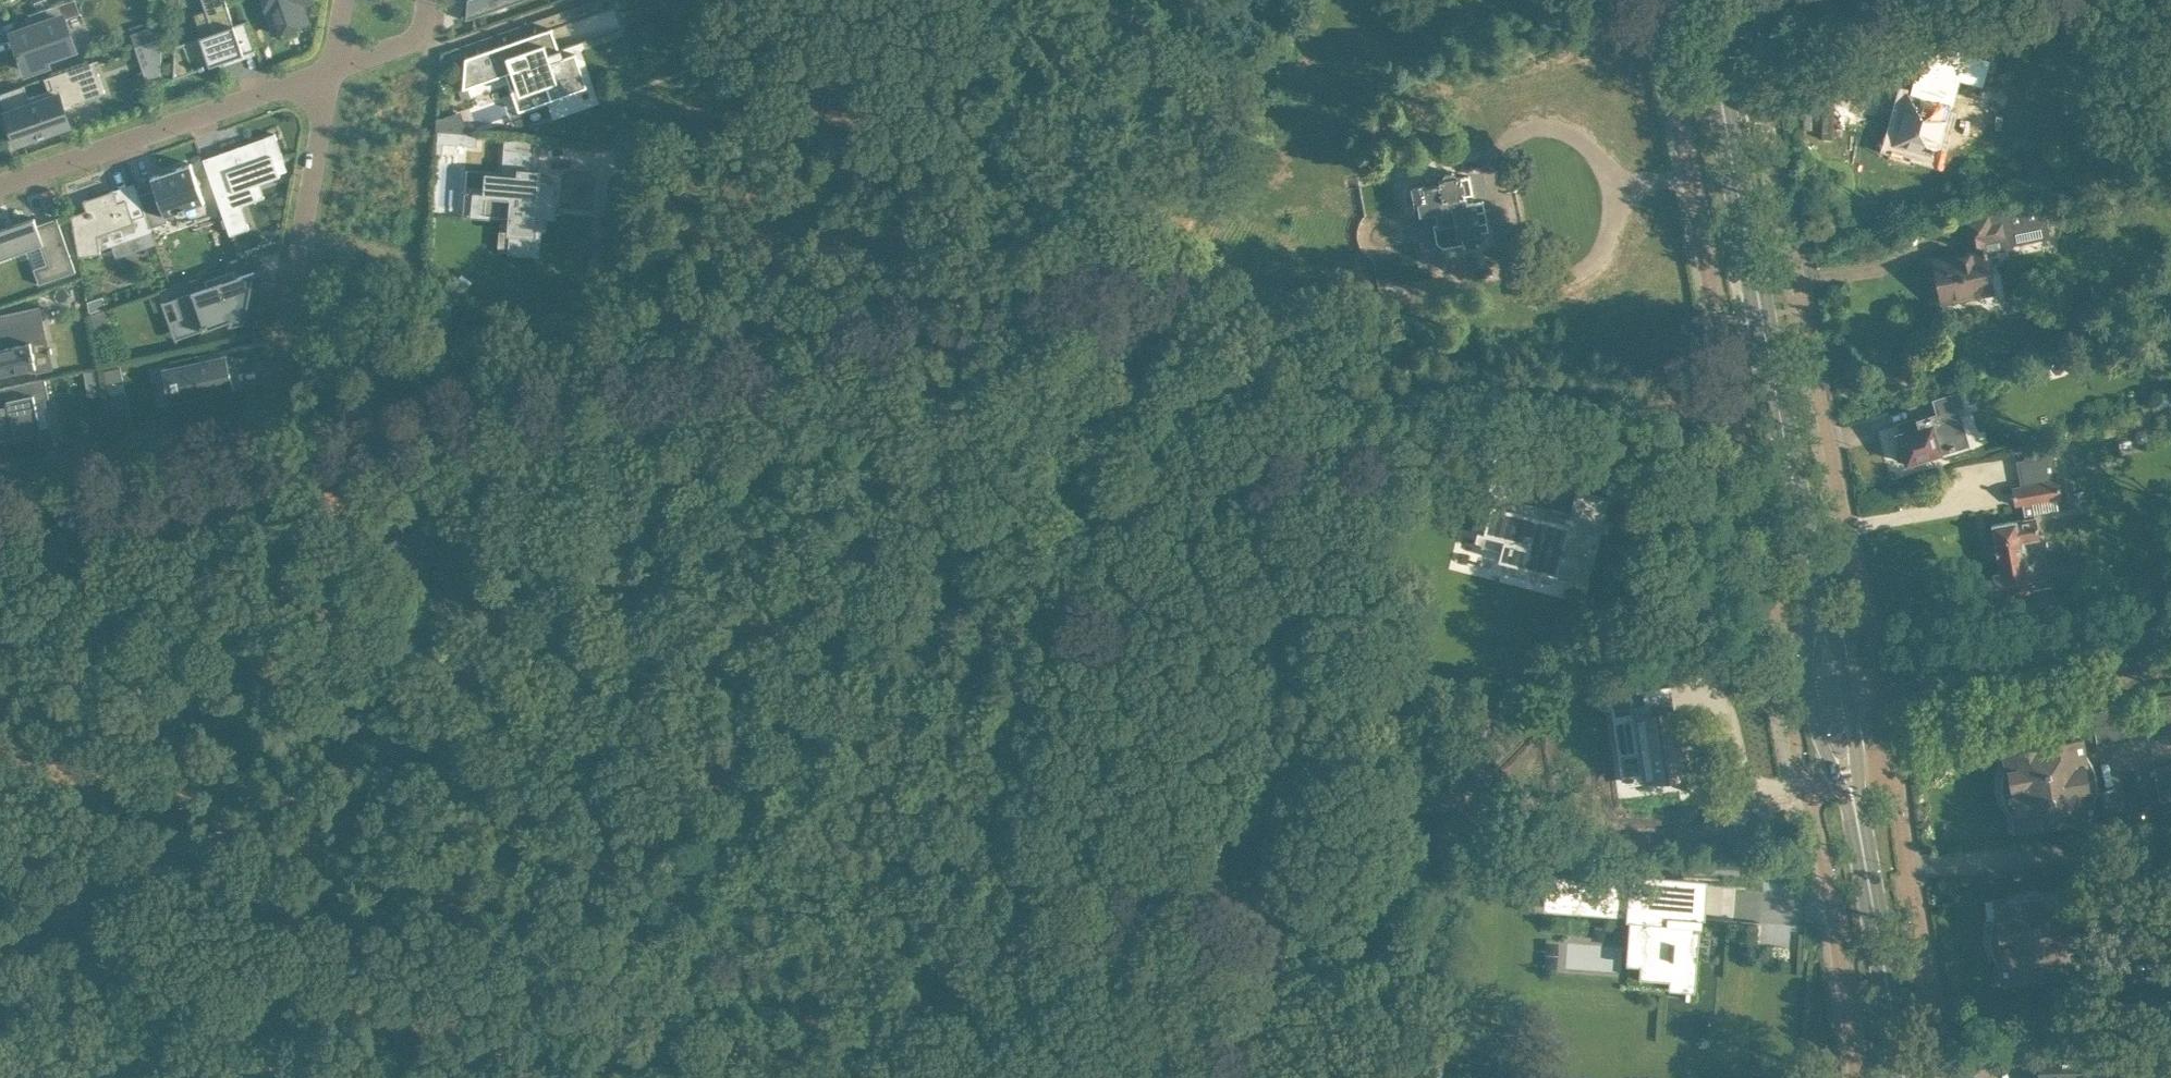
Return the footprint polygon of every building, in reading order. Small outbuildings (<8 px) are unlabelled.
[(173,78),(219,62),(243,53),(233,25),(225,0),(202,0),(205,7),(213,32),(201,36),(174,45),(173,78)] [(274,33),(307,21),(301,3),(309,0),(263,0),(274,33)] [(466,19),(520,0),(467,0),(466,19)] [(29,28),(13,33),(19,51),(17,52),(20,58),(21,58),(26,70),(47,63),(47,62),(46,62),(43,53),(44,53),(53,50),(54,54),(74,47),(69,34),(64,19),(63,16),(59,5),(59,4),(29,14),(29,16),(30,15),(34,26),(29,28)] [(155,25),(131,33),(135,46),(159,37),(155,25)] [(465,58),(463,88),(467,87),(467,86),(500,74),(501,75),(506,73),(516,103),(518,102),(520,108),(536,103),(536,104),(541,103),(540,101),(553,97),(550,90),(554,89),(554,87),(581,78),(577,66),(579,65),(575,53),(564,57),(564,55),(563,56),(561,50),(562,49),(561,48),(559,49),(551,28),(465,58)] [(159,37),(135,46),(141,62),(161,54),(162,37),(159,37)] [(1933,146),(1937,147),(1949,105),(1957,79),(1965,82),(1973,54),(1940,45),(1932,72),(1935,73),(1932,83),(1914,78),(1910,94),(1908,94),(1894,143),(1917,149),(1916,153),(1930,157),(1933,146)] [(9,111),(6,112),(9,122),(6,124),(7,126),(10,125),(16,143),(70,124),(64,106),(105,91),(98,72),(98,73),(94,62),(99,60),(98,58),(94,60),(49,76),(44,78),(44,79),(49,77),(53,89),(49,91),(35,95),(28,97),(26,98),(26,99),(27,99),(29,104),(9,111)] [(437,117),(436,130),(438,130),(462,132),(462,131),(456,114),(455,114),(456,113),(456,112),(438,118),(438,117),(437,117)] [(438,130),(436,153),(442,154),(443,143),(477,146),(478,132),(468,131),(462,131),(462,132),(438,130)] [(226,171),(209,177),(230,234),(249,228),(241,205),(236,191),(259,183),(280,175),(274,160),(283,157),(275,133),(248,143),(249,147),(240,151),(238,146),(220,153),(226,171)] [(483,200),(482,207),(485,207),(484,213),(491,214),(491,215),(500,216),(500,215),(510,216),(510,217),(516,217),(515,221),(514,232),(509,232),(508,244),(508,248),(508,253),(509,253),(509,250),(536,252),(537,244),(538,244),(539,239),(537,239),(538,230),(541,230),(546,231),(547,218),(548,205),(553,205),(553,201),(553,195),(554,182),(553,182),(553,183),(546,182),(537,181),(538,177),(538,171),(537,171),(537,172),(532,171),(534,151),(503,148),(501,176),(487,175),(487,176),(487,180),(486,180),(486,189),(486,193),(486,194),(485,200),(483,200)] [(283,157),(274,160),(280,175),(289,172),(283,157)] [(155,189),(139,194),(145,214),(150,227),(168,221),(166,215),(179,211),(180,212),(186,210),(185,209),(204,202),(191,163),(151,177),(152,181),(155,189)] [(1442,177),(1442,179),(1438,180),(1439,184),(1425,186),(1424,185),(1412,187),(1417,213),(1430,210),(1436,242),(1442,246),(1463,242),(1463,246),(1478,243),(1476,232),(1480,232),(1474,201),(1465,202),(1460,176),(1456,176),(1456,175),(1452,172),(1445,173),(1442,177)] [(86,210),(71,215),(79,256),(100,253),(100,248),(151,230),(150,227),(145,214),(133,218),(126,198),(118,201),(114,189),(83,200),(86,210)] [(1984,293),(1987,289),(1992,289),(1985,253),(2013,247),(2012,244),(2049,237),(2042,203),(1963,219),(1970,254),(1933,262),(1941,299),(1972,293),(1976,295),(1984,293)] [(27,250),(33,268),(39,284),(76,271),(57,217),(45,221),(37,224),(34,217),(1,229),(0,229),(0,259),(27,250)] [(188,293),(168,300),(168,302),(172,300),(179,319),(200,312),(204,324),(203,324),(201,329),(202,330),(230,320),(231,323),(229,323),(229,325),(245,321),(248,302),(250,294),(254,270),(236,276),(234,270),(235,270),(234,269),(204,279),(207,286),(188,293)] [(461,272),(455,280),(466,288),(472,280),(461,272)] [(102,296),(87,301),(89,311),(105,306),(102,296)] [(35,367),(36,372),(53,368),(40,305),(0,314),(0,324),(1,328),(0,328),(0,374),(35,367)] [(104,308),(91,313),(96,325),(108,321),(104,308)] [(226,355),(162,369),(169,403),(233,389),(226,355)] [(106,384),(123,381),(120,367),(103,371),(106,384)] [(97,369),(84,372),(86,384),(99,382),(97,369)] [(15,437),(15,438),(38,433),(42,432),(35,400),(45,398),(49,397),(45,378),(0,388),(0,389),(2,389),(6,405),(0,407),(0,440),(15,437)] [(1903,461),(1905,460),(1906,462),(1926,455),(1929,455),(1928,453),(1938,449),(1933,432),(1958,424),(1953,407),(1963,404),(1958,390),(1932,398),(1937,412),(1899,424),(1902,432),(1897,433),(1901,446),(1899,446),(1898,447),(1897,448),(1896,448),(1895,450),(1894,451),(1894,453),(1894,454),(1895,456),(1895,457),(1895,458),(1896,459),(1898,460),(1900,460),(1901,461),(1903,461)] [(2150,400),(2154,410),(2170,404),(2170,393),(2150,400)] [(2032,501),(2060,496),(2053,453),(2016,460),(2020,484),(2011,486),(2014,505),(2022,503),(2025,518),(1991,524),(2000,572),(1992,574),(1996,597),(2033,591),(2029,568),(2024,569),(2019,541),(2038,538),(2032,501)] [(1576,551),(1584,522),(1524,506),(1534,468),(1496,458),(1482,515),(1487,517),(1483,533),(1478,532),(1476,542),(1482,544),(1479,555),(1498,560),(1499,559),(1556,574),(1562,552),(1563,553),(1565,548),(1576,551)] [(1648,688),(1609,694),(1613,722),(1623,721),(1627,753),(1636,752),(1642,751),(1646,777),(1666,774),(1686,771),(1678,712),(1674,712),(1652,715),(1648,688)] [(2092,711),(2095,732),(2097,745),(2170,733),(2170,698),(2092,711)] [(2013,749),(2000,750),(2003,767),(2002,771),(2000,778),(2000,785),(2001,792),(2003,799),(2006,806),(2010,812),(2013,829),(2026,826),(2048,823),(2093,815),(2091,800),(2091,798),(2093,790),(2094,782),(2094,775),(2093,767),(2090,760),(2087,753),(2082,745),(2081,738),(2013,749)] [(2154,767),(2159,801),(2170,799),(2170,764),(2154,767)] [(1548,897),(1548,906),(1643,913),(1643,922),(1645,922),(1641,966),(1639,966),(1638,978),(1669,980),(1670,972),(1689,973),(1691,973),(1692,960),(1691,960),(1694,926),(1699,926),(1701,926),(1701,917),(1699,917),(1700,909),(1701,900),(1700,900),(1701,883),(1694,882),(1668,880),(1633,878),(1590,875),(1590,874),(1550,871),(1549,880),(1550,880),(1549,897),(1548,897)] [(1990,928),(1989,935),(1989,942),(1991,949),(1993,956),(1997,962),(2011,961),(2012,978),(2034,976),(2080,970),(2078,953),(2080,948),(2082,940),(2083,932),(2082,923),(2079,916),(2076,908),(2073,905),(2072,892),(2026,897),(2004,899),(1991,901),(1993,917),(1991,921),(1990,928)] [(1562,967),(1620,970),(1622,938),(1563,936),(1562,967)] [(2153,1038),(2153,1052),(2170,1051),(2170,1037),(2153,1038)] [(2036,1057),(2037,1077),(2122,1077),(2121,1069),(2074,1071),(2074,1056),(2036,1057)]
